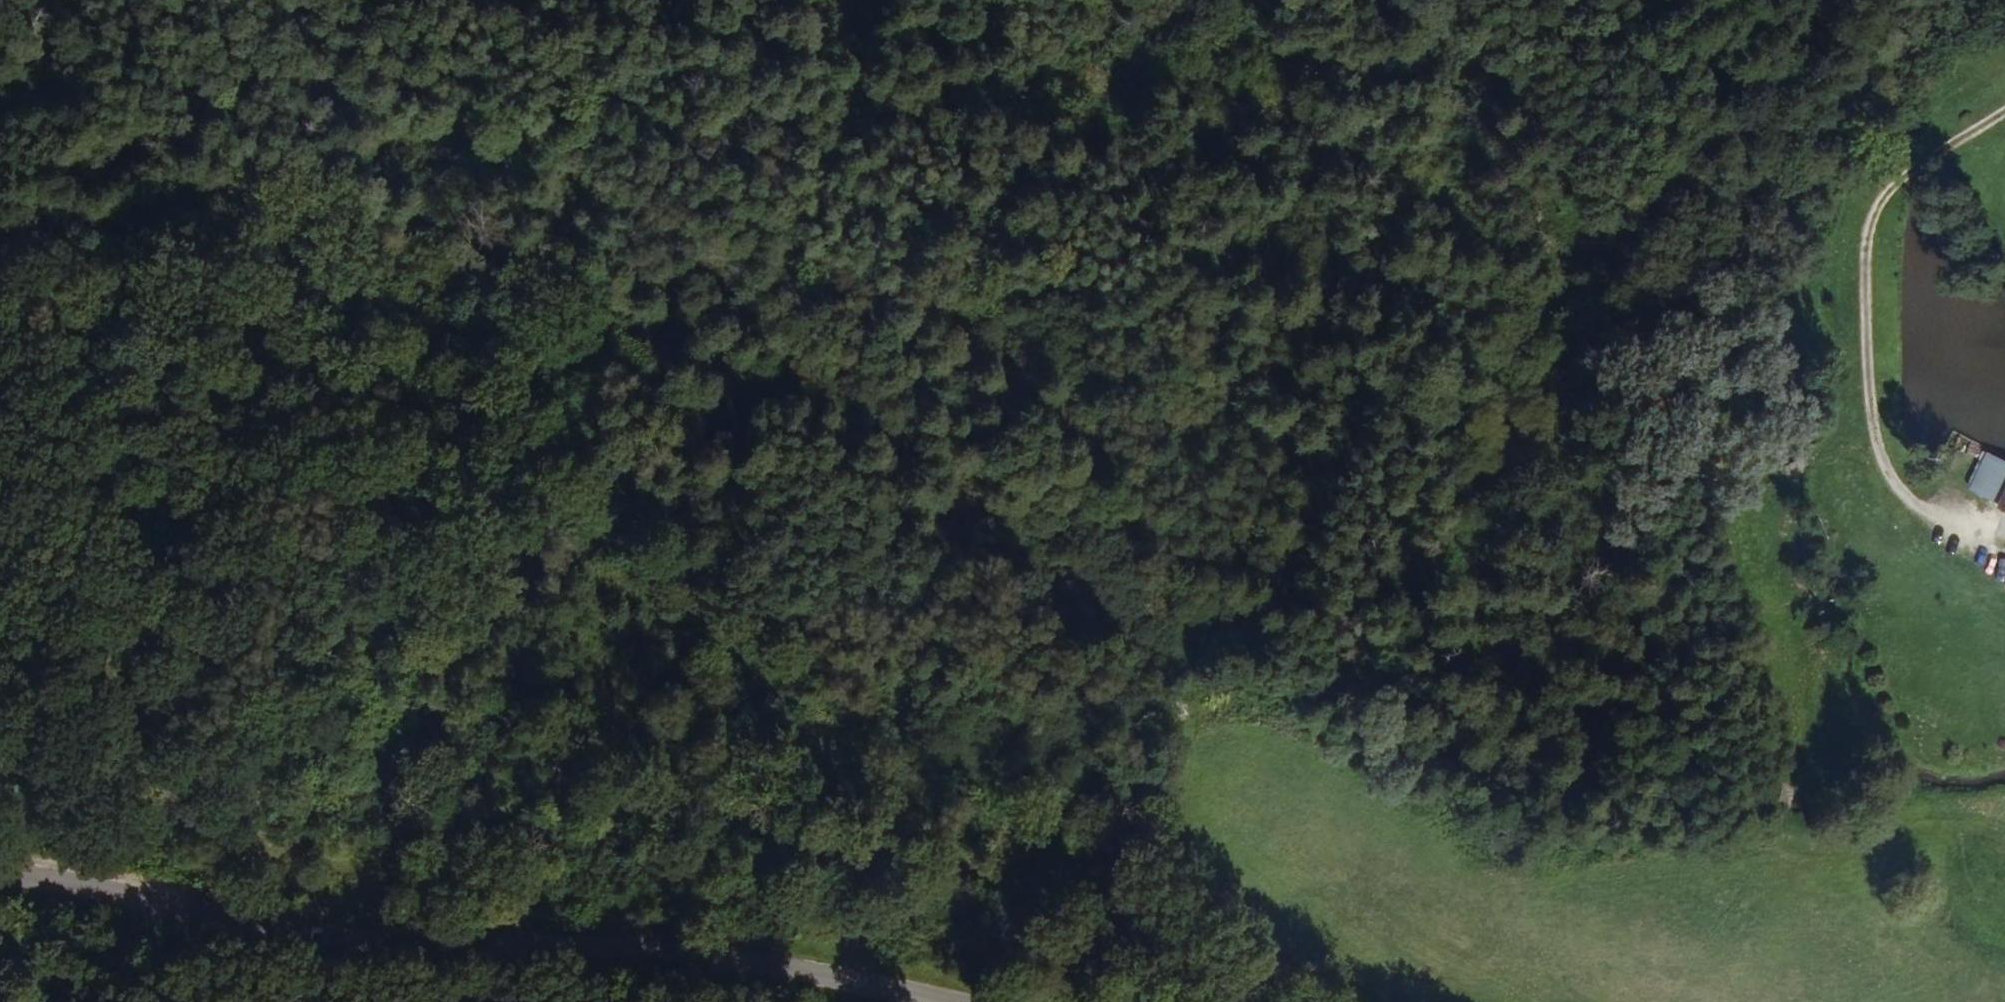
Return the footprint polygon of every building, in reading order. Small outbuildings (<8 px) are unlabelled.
[(1982,446),(1973,441),(1967,453),(1977,457),(1982,446)] [(1968,488),(1996,500),(2004,479),(2004,460),(1984,451),(1968,488)]
